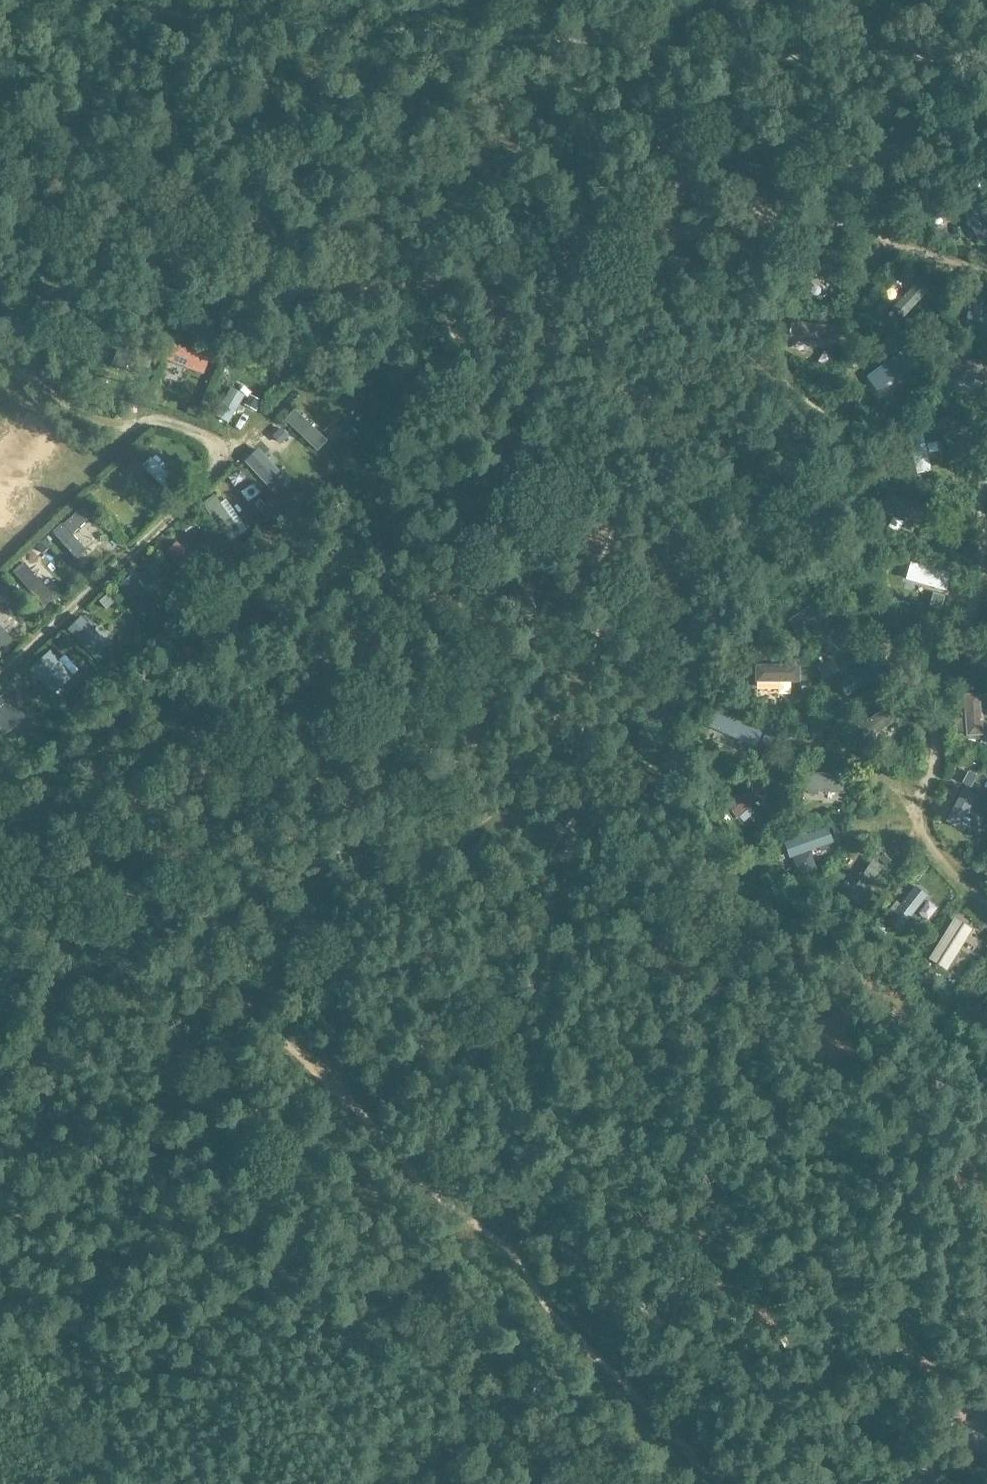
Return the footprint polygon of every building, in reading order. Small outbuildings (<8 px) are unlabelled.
[(972,197),(959,204),(979,241),(980,244),(986,241),(986,226),(972,197)] [(800,271),(841,286),(845,273),(805,259),(800,271)] [(853,276),(846,273),(842,283),(849,286),(853,276)] [(917,278),(890,307),(900,316),(902,317),(929,288),(917,278)] [(974,299),(968,308),(986,320),(986,306),(974,299)] [(892,312),(885,318),(893,326),(900,320),(892,312)] [(4,335),(11,323),(0,317),(0,332),(4,335)] [(92,340),(117,350),(111,366),(125,372),(131,355),(133,356),(139,341),(98,325),(92,340)] [(170,344),(164,359),(203,374),(209,359),(170,344)] [(881,391),(899,377),(902,380),(910,374),(907,371),(914,365),(903,350),(869,376),(881,391)] [(954,371),(953,374),(962,377),(963,374),(986,383),(986,381),(986,363),(953,350),(946,368),(954,371)] [(230,387),(215,415),(229,422),(243,394),(230,387)] [(250,397),(245,405),(255,411),(260,402),(250,397)] [(284,420),(318,451),(327,441),(294,409),(284,420)] [(349,429),(343,437),(350,443),(357,435),(349,429)] [(922,429),(907,432),(915,473),(930,470),(922,429)] [(291,487),(260,453),(249,462),(280,497),(291,487)] [(174,480),(150,456),(142,465),(166,489),(174,480)] [(880,511),(905,520),(904,523),(912,526),(913,523),(921,526),(927,508),(887,493),(880,511)] [(202,504),(227,539),(239,530),(214,495),(202,504)] [(266,503),(259,511),(270,521),(277,514),(266,503)] [(62,522),(52,531),(77,558),(86,549),(72,534),(89,519),(80,509),(64,524),(62,522)] [(194,521),(202,530),(209,524),(200,515),(194,521)] [(929,534),(922,531),(919,540),(926,543),(929,534)] [(44,541),(37,547),(43,553),(50,548),(44,541)] [(176,541),(164,553),(185,576),(198,564),(176,541)] [(55,596),(23,562),(13,571),(44,606),(55,596)] [(901,576),(924,585),(923,588),(929,590),(930,587),(939,590),(944,576),(907,562),(901,576)] [(132,575),(118,585),(144,618),(157,608),(132,575)] [(947,580),(944,587),(952,590),(954,582),(947,580)] [(107,596),(101,601),(107,609),(114,603),(107,596)] [(823,596),(787,619),(797,636),(833,612),(823,596)] [(87,618),(74,626),(95,659),(107,652),(87,618)] [(10,638),(0,626),(0,647),(10,638)] [(137,637),(132,643),(140,649),(144,643),(137,637)] [(74,675),(50,650),(29,670),(53,695),(74,675)] [(876,661),(852,674),(851,671),(844,675),(845,678),(838,682),(845,696),(884,675),(876,661)] [(799,664),(754,664),(754,682),(799,682),(799,664)] [(98,678),(90,685),(97,692),(106,685),(98,678)] [(37,687),(29,694),(34,700),(42,693),(37,687)] [(842,697),(837,687),(830,690),(834,701),(842,697)] [(0,697),(0,731),(4,736),(25,719),(5,693),(0,697)] [(978,693),(962,694),(966,736),(982,735),(978,693)] [(895,702),(857,728),(866,740),(904,715),(895,702)] [(963,719),(954,720),(955,734),(965,733),(963,719)] [(766,731),(762,740),(775,745),(779,736),(766,731)] [(768,768),(760,774),(769,784),(776,778),(768,768)] [(801,791),(808,791),(808,794),(818,795),(818,792),(844,794),(845,775),(803,772),(801,791)] [(969,773),(963,785),(972,789),(978,777),(969,773)] [(738,818),(770,791),(758,777),(726,804),(738,818)] [(980,802),(972,793),(946,817),(954,826),(980,802)] [(840,826),(833,828),(836,839),(844,836),(840,826)] [(823,828),(781,838),(785,856),(827,847),(823,828)] [(885,853),(879,858),(886,866),(892,861),(885,853)] [(872,859),(848,898),(859,905),(884,866),(872,859)] [(935,887),(923,881),(905,919),(918,925),(935,887)] [(973,919),(966,934),(962,932),(958,941),(963,943),(957,957),(969,962),(985,924),(984,924),(973,919)] [(878,927),(872,933),(879,940),(885,934),(878,927)] [(923,970),(917,979),(928,986),(934,976),(923,970)]
